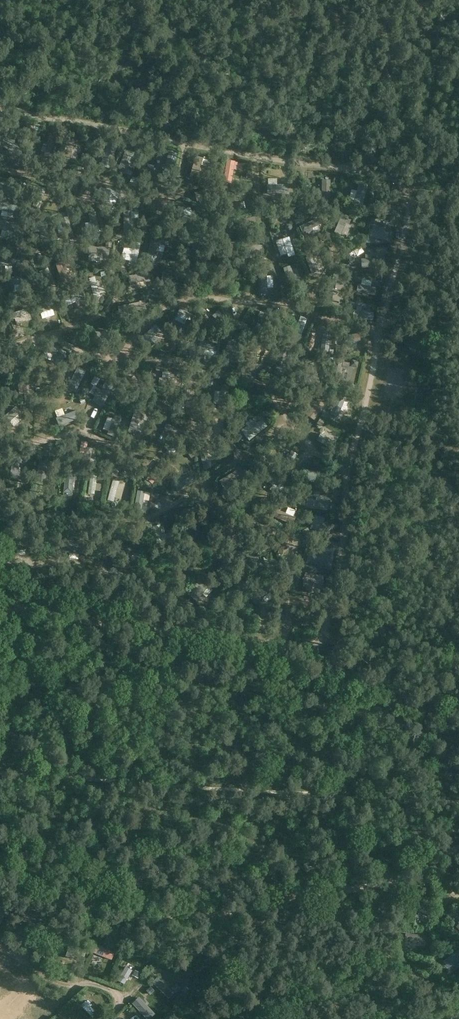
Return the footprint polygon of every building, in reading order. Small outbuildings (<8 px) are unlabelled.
[(26,125),(24,131),(21,130),(19,137),(22,138),(21,139),(29,142),(34,128),(26,125)] [(49,135),(45,149),(41,148),(40,152),(44,153),(43,157),(52,159),(57,137),(49,135)] [(16,157),(21,149),(3,137),(0,141),(0,147),(16,157)] [(66,139),(61,161),(69,163),(74,141),(66,139)] [(163,174),(172,177),(178,154),(169,152),(163,174)] [(204,159),(200,180),(209,181),(213,161),(204,159)] [(81,173),(63,173),(63,181),(81,181),(81,173)] [(157,177),(143,180),(144,185),(158,183),(157,177)] [(358,183),(352,181),(348,199),(354,200),(358,183)] [(295,186),(285,190),(285,188),(280,190),(281,192),(282,193),(275,196),(278,202),(299,193),(297,189),(295,186)] [(122,193),(96,189),(96,196),(121,199),(122,193)] [(8,214),(13,216),(13,214),(18,215),(20,207),(0,202),(0,211),(8,213),(8,214)] [(246,210),(244,202),(232,204),(232,202),(224,203),(226,214),(246,210)] [(373,212),(394,215),(395,207),(374,204),(373,212)] [(193,219),(190,214),(183,218),(182,216),(171,222),(175,229),(193,219)] [(350,217),(344,214),(336,235),(343,237),(350,217)] [(255,224),(253,218),(239,222),(240,228),(255,224)] [(74,239),(68,219),(59,221),(65,241),(68,240),(69,244),(76,243),(75,239),(74,239)] [(302,234),(305,233),(306,235),(311,232),(310,230),(321,225),(318,219),(299,227),(302,234)] [(0,222),(0,231),(15,236),(18,227),(0,222)] [(371,231),(368,231),(367,239),(388,243),(390,235),(378,233),(379,228),(372,227),(371,231)] [(288,237),(281,240),(274,242),(278,253),(282,251),(284,256),(286,255),(287,258),(294,256),(288,237)] [(145,263),(154,265),(153,265),(155,266),(155,267),(166,270),(168,263),(155,260),(159,244),(150,242),(145,263)] [(301,246),(303,252),(313,249),(311,243),(301,246)] [(241,252),(254,253),(254,255),(258,256),(258,253),(263,253),(263,246),(241,245),(241,252)] [(86,256),(101,257),(101,261),(107,261),(107,258),(108,258),(109,250),(87,248),(86,256)] [(137,251),(122,249),(121,260),(132,262),(133,257),(136,258),(137,251)] [(318,273),(317,271),(323,269),(317,256),(312,258),(311,256),(304,259),(311,276),(318,273)] [(209,262),(202,259),(197,274),(203,276),(209,262)] [(54,266),(62,286),(70,283),(70,282),(73,281),(71,275),(68,276),(63,263),(54,266)] [(289,267),(282,269),(288,286),(302,282),(297,267),(290,270),(289,267)] [(39,271),(41,277),(50,273),(47,268),(39,271)] [(163,272),(159,295),(172,297),(173,288),(170,287),(167,287),(168,282),(169,273),(163,272)] [(42,278),(46,288),(44,289),(46,294),(48,293),(49,296),(58,293),(51,274),(42,278)] [(268,296),(268,288),(273,288),(273,280),(269,280),(269,276),(267,276),(267,274),(258,275),(259,296),(268,296)] [(126,288),(131,292),(143,280),(138,275),(126,288)] [(24,289),(28,289),(28,287),(33,287),(33,279),(10,278),(10,286),(24,287),(24,289)] [(99,298),(93,278),(87,280),(92,299),(99,298)] [(326,293),(335,296),(336,291),(334,291),(335,284),(329,282),(326,293)] [(357,293),(376,296),(377,288),(358,285),(357,293)] [(149,288),(145,293),(149,296),(153,291),(149,288)] [(0,291),(0,297),(8,299),(9,293),(0,291)] [(341,298),(332,295),(330,302),(339,304),(341,298)] [(51,301),(37,306),(39,314),(40,313),(53,309),(54,309),(51,301)] [(354,318),(373,321),(373,313),(361,311),(362,308),(357,307),(356,311),(354,311),(354,318)] [(199,320),(179,310),(176,315),(197,326),(199,320)] [(266,314),(259,325),(258,324),(255,330),(256,331),(256,332),(264,337),(274,319),(266,314)] [(294,331),(301,334),(305,325),(298,322),(294,331)] [(90,336),(99,338),(99,341),(104,342),(104,339),(111,340),(112,332),(91,328),(90,336)] [(251,339),(234,329),(231,335),(248,344),(251,339)] [(359,335),(343,337),(344,344),(360,343),(359,335)] [(237,364),(240,342),(239,342),(233,341),(230,363),(237,364)] [(249,357),(254,363),(257,361),(259,364),(263,360),(261,358),(269,350),(265,344),(249,357)] [(290,368),(294,351),(289,350),(290,346),(281,344),(276,364),(290,368)] [(68,354),(50,345),(46,354),(64,363),(68,354)] [(77,356),(73,363),(79,366),(83,359),(77,356)] [(342,362),(334,361),(330,383),(337,384),(342,362)] [(85,373),(77,369),(66,390),(75,394),(85,373)] [(97,389),(106,373),(100,370),(91,386),(97,389)] [(160,378),(181,380),(182,372),(161,370),(160,378)] [(145,395),(133,378),(128,381),(139,399),(145,395)] [(163,417),(169,414),(161,396),(155,398),(163,417)] [(314,421),(325,404),(318,399),(306,416),(314,421)] [(58,418),(60,417),(62,421),(71,418),(70,415),(73,414),(73,412),(77,411),(74,403),(55,410),(58,418)] [(0,421),(5,427),(22,413),(16,407),(0,421)] [(135,435),(139,422),(143,424),(145,416),(142,414),(135,412),(128,433),(135,435)] [(261,420),(256,424),(256,425),(244,435),(249,441),(266,427),(261,420)] [(162,435),(174,440),(173,442),(178,445),(179,442),(182,444),(186,435),(166,427),(162,435)] [(211,468),(207,448),(199,450),(204,470),(211,468)] [(12,456),(9,478),(16,479),(20,457),(12,456)] [(40,460),(37,482),(46,483),(48,471),(50,471),(50,465),(48,465),(49,461),(40,460)] [(149,472),(147,475),(149,476),(144,482),(148,486),(151,483),(153,484),(168,466),(162,461),(151,474),(149,472)] [(223,488),(233,482),(234,484),(238,482),(237,480),(240,478),(236,471),(219,481),(223,488)] [(66,472),(63,493),(72,493),(74,472),(66,472)] [(301,479),(322,484),(324,477),(303,472),(301,479)] [(265,480),(270,484),(267,488),(275,494),(278,490),(281,492),(285,487),(269,475),(265,480)] [(121,480),(114,478),(111,490),(118,492),(121,480)] [(136,510),(144,511),(145,504),(151,505),(153,494),(147,493),(147,491),(140,490),(136,510)] [(321,501),(317,494),(301,502),(305,509),(321,501)] [(181,518),(199,513),(197,507),(179,513),(181,518)] [(270,509),(267,514),(285,525),(288,519),(270,509)] [(321,509),(315,525),(322,528),(327,512),(321,509)] [(257,525),(256,533),(273,538),(276,530),(257,525)] [(308,528),(303,531),(306,537),(311,534),(308,528)] [(184,533),(164,541),(168,550),(188,541),(184,533)] [(62,540),(60,552),(80,555),(81,543),(62,540)] [(326,543),(317,541),(312,560),(321,562),(326,543)] [(223,567),(234,563),(235,566),(239,564),(239,562),(250,558),(248,552),(221,561),(223,567)] [(298,575),(294,592),(301,594),(304,577),(298,575)] [(198,579),(187,594),(197,602),(209,587),(198,579)] [(410,909),(430,916),(433,910),(412,902),(410,909)] [(19,941),(28,945),(37,926),(28,922),(19,941)] [(10,931),(7,937),(12,940),(15,935),(10,931)] [(56,943),(69,948),(66,956),(72,959),(76,951),(79,944),(59,936),(56,943)] [(95,945),(92,952),(112,960),(115,952),(95,945)] [(458,962),(458,950),(445,961),(450,969),(458,962)] [(125,966),(118,980),(124,984),(132,970),(125,966)] [(152,983),(169,999),(174,993),(157,978),(152,983)] [(140,999),(135,1004),(148,1018),(153,1018),(155,1017),(140,999)] [(97,1013),(85,1001),(81,1005),(93,1017),(97,1013)]
